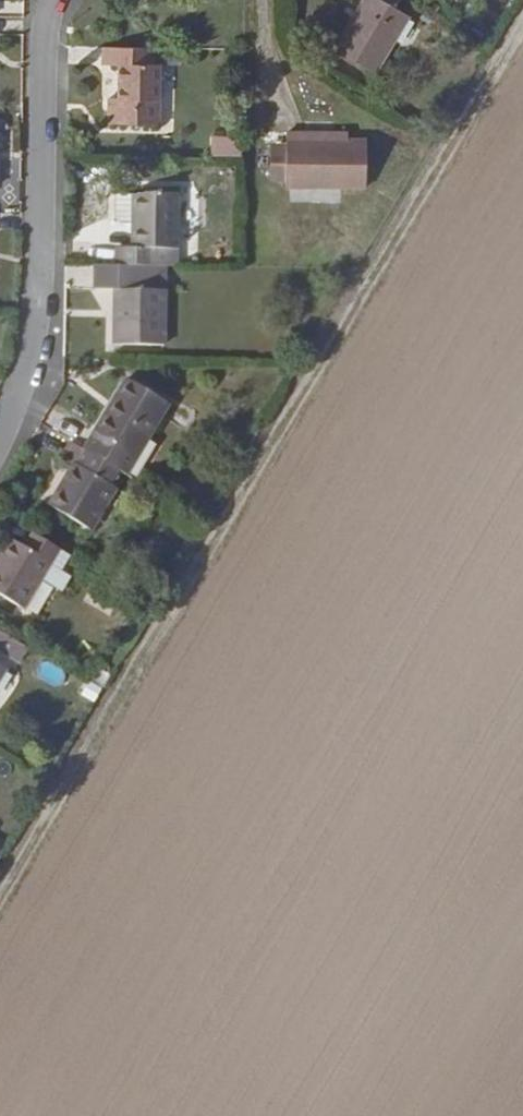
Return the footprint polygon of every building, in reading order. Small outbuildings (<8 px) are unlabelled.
[(369,0),(335,58),(377,84),(412,24),(399,16),(406,4),(398,0),(369,0)] [(161,133),(162,73),(152,72),(152,56),(102,55),(101,77),(117,77),(117,106),(108,106),(108,132),(161,133)] [(306,144),(286,138),(286,150),(286,188),(286,192),(366,192),(366,144),(348,144),(306,144)] [(213,147),(213,166),(242,166),(242,148),(213,147)] [(286,150),(269,150),(269,187),(286,188),(286,150)] [(166,354),(169,275),(159,275),(159,256),(176,256),(177,200),(131,199),(131,225),(131,253),(116,253),(115,274),(96,274),(96,297),(117,298),(115,352),(166,354)] [(119,225),(131,225),(131,199),(114,199),(114,220),(119,225)] [(128,484),(129,484),(173,410),(129,383),(115,407),(120,410),(101,442),(95,439),(83,457),(72,451),(57,474),(69,482),(42,528),(85,554),(128,484)] [(61,559),(33,543),(26,554),(13,546),(0,568),(0,604),(26,619),(43,589),(61,559)] [(70,565),(61,559),(43,589),(52,594),(70,565)] [(27,651),(0,635),(0,651),(20,663),(27,651)] [(33,656),(27,651),(20,663),(27,667),(33,656)] [(11,677),(0,671),(0,696),(11,677)] [(8,846),(0,840),(0,858),(8,846)]
